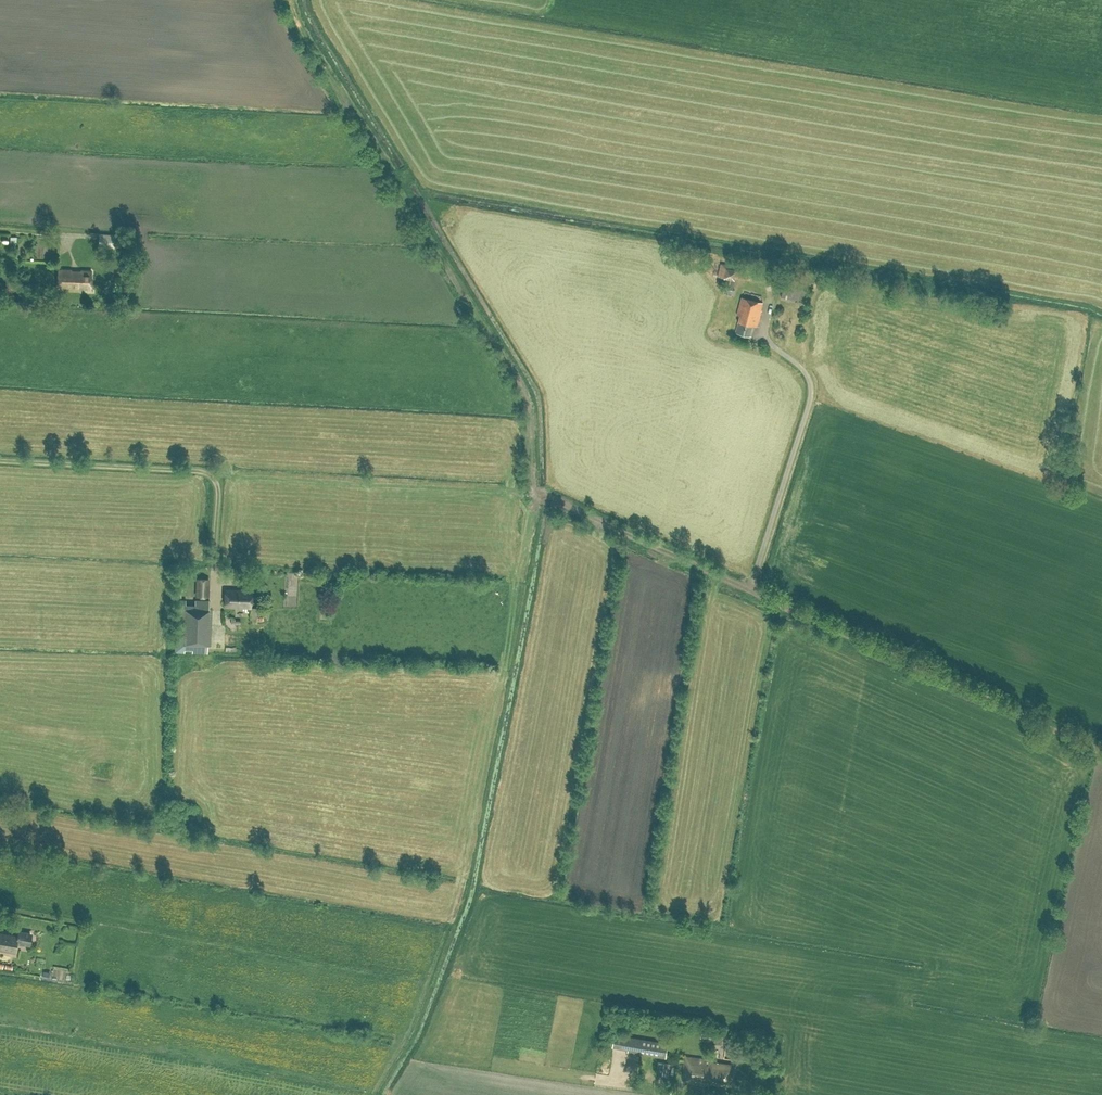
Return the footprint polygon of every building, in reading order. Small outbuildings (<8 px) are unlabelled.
[(115,234),(98,233),(97,247),(114,248),(115,234)] [(43,235),(39,257),(50,259),(54,237),(43,235)] [(725,263),(723,277),(726,277),(735,279),(738,266),(725,263)] [(81,288),(90,288),(91,270),(58,269),(57,290),(80,291),(81,288)] [(726,277),(724,286),(733,288),(735,279),(726,277)] [(725,288),(724,293),(727,294),(727,296),(731,297),(732,295),(734,295),(735,289),(733,288),(724,286),(724,288),(725,288)] [(788,290),(782,289),(781,296),(791,299),(793,291),(788,290)] [(761,310),(760,309),(762,301),(741,296),(736,314),(739,315),(735,331),(751,335),(754,325),(757,326),(761,310)] [(209,596),(209,578),(196,577),(195,596),(209,596)] [(252,590),(225,589),(225,606),(251,607),(252,590)] [(207,652),(208,600),(194,600),(194,604),(185,604),(185,599),(176,599),(174,651),(184,651),(184,648),(191,648),(191,652),(207,652)] [(223,619),(210,619),(211,645),(224,645),(223,619)] [(14,951),(16,942),(28,944),(30,931),(17,929),(17,935),(0,932),(0,948),(14,951)] [(668,1043),(641,1038),(614,1034),(612,1046),(628,1049),(628,1051),(639,1053),(665,1057),(668,1043)] [(710,1084),(710,1082),(729,1085),(731,1064),(714,1062),(714,1060),(686,1056),(683,1079),(692,1080),(691,1082),(710,1084)]
